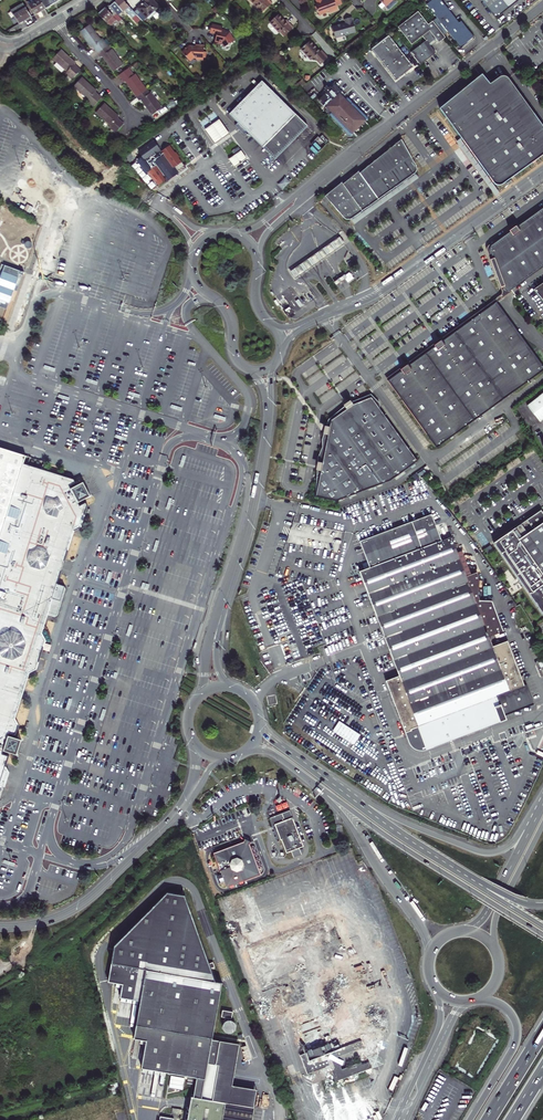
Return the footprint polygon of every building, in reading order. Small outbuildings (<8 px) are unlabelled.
[(33,16),(23,0),(19,0),(15,2),(18,7),(13,10),(21,23),(33,16)] [(43,0),(36,0),(31,3),(37,14),(47,7),(43,0)] [(135,14),(123,0),(118,0),(110,7),(118,17),(126,11),(134,20),(137,16),(135,14)] [(143,23),(160,8),(153,0),(146,0),(144,2),(146,4),(135,14),(137,16),(143,23)] [(258,10),(259,9),(263,13),(272,6),(266,0),(248,0),(258,10)] [(315,5),(319,15),(329,11),(331,12),(338,10),(336,6),(334,0),(323,0),(322,0),(318,0),(316,1),(317,4),(315,5)] [(382,3),(385,7),(387,9),(387,8),(388,10),(390,10),(398,3),(396,0),(379,0),(382,3)] [(441,0),(434,0),(427,5),(437,19),(432,23),(442,37),(448,33),(461,50),(470,43),(475,39),(462,22),(459,24),(441,0)] [(496,20),(520,0),(478,0),(496,20)] [(127,27),(118,17),(110,7),(109,6),(98,16),(117,36),(127,27)] [(443,42),(445,40),(442,37),(432,23),(428,26),(418,13),(399,29),(412,47),(422,38),(426,43),(410,55),(416,63),(420,68),(421,67),(424,65),(436,55),(430,48),(437,43),(439,45),(443,42)] [(143,23),(137,16),(134,20),(142,28),(145,25),(143,23)] [(293,31),(286,23),(284,24),(278,17),(270,24),(279,35),(281,34),(284,38),(293,31)] [(346,23),(332,27),(335,40),(357,34),(353,21),(352,21),(351,17),(344,19),(346,23)] [(223,27),(212,25),(210,33),(217,35),(215,43),(223,45),(224,48),(235,41),(230,33),(222,31),(223,27)] [(87,38),(85,39),(91,47),(96,55),(106,47),(101,40),(100,41),(89,26),(81,31),(87,38)] [(402,74),(410,68),(386,37),(368,51),(393,81),(402,74)] [(320,53),(319,54),(309,44),(300,52),(310,63),(313,60),(320,67),(327,61),(320,53)] [(196,47),(189,46),(181,54),(191,64),(194,60),(203,61),(203,58),(204,53),(204,46),(196,45),(196,47)] [(110,50),(109,51),(106,47),(96,55),(101,60),(105,57),(108,62),(106,63),(110,69),(115,75),(124,68),(110,50)] [(59,67),(58,68),(72,82),(80,73),(71,65),(66,60),(67,59),(60,52),(52,61),(59,67)] [(123,85),(124,83),(130,91),(137,101),(147,93),(135,77),(133,77),(128,70),(118,78),(123,85)] [(89,102),(88,104),(94,110),(103,100),(97,95),(98,93),(88,85),(81,79),(73,89),(89,102)] [(509,82),(507,81),(504,80),(502,80),(499,80),(498,82),(489,89),(464,109),(457,100),(438,116),(470,155),(493,182),(494,183),(495,184),(496,184),(498,184),(499,184),(500,184),(542,155),(542,129),(509,82)] [(477,84),(457,100),(464,109),(489,89),(482,80),(477,84)] [(265,149),(298,117),(262,82),(235,109),(229,115),(238,123),(236,125),(240,129),(244,133),(246,131),(265,149)] [(298,93),(306,86),(302,82),(294,89),(298,93)] [(367,120),(368,119),(368,117),(348,98),(347,98),(345,100),(344,100),(343,100),(347,95),(335,83),(329,88),(327,86),(325,88),(327,91),(323,95),(324,96),(319,100),(324,106),(322,107),(326,111),(327,109),(331,113),(330,114),(330,115),(340,126),(350,135),(351,136),(353,135),(354,134),(366,122),(367,120)] [(151,96),(150,97),(147,93),(137,101),(139,104),(143,101),(148,109),(152,114),(151,115),(154,119),(163,112),(151,96)] [(112,129),(110,131),(117,137),(125,129),(114,119),(111,116),(113,114),(106,107),(98,116),(112,129)] [(308,127),(298,117),(265,149),(276,160),(295,141),(308,127)] [(220,121),(205,131),(215,145),(229,135),(220,121)] [(330,193),(328,195),(330,198),(332,201),(337,208),(342,216),(344,219),(347,220),(349,219),(351,218),(360,211),(407,179),(419,170),(415,164),(401,144),(387,154),(337,188),(330,193)] [(159,155),(152,145),(137,155),(148,173),(145,176),(152,185),(153,184),(172,170),(179,165),(176,161),(177,160),(174,156),(173,157),(168,149),(159,155)] [(246,160),(241,152),(228,160),(234,168),(246,160)] [(175,174),(172,170),(153,184),(157,189),(166,183),(167,184),(176,178),(174,175),(175,174)] [(285,176),(278,184),(283,189),(290,181),(285,176)] [(489,251),(497,273),(501,286),(506,291),(511,290),(542,266),(542,208),(519,225),(498,240),(491,245),(489,251)] [(297,268),(290,273),(295,279),(302,274),(309,270),(317,264),(323,260),(328,256),(332,253),(340,248),(345,245),(340,238),(336,241),(329,246),(324,249),(318,253),(313,257),(304,263),(297,268)] [(341,279),(335,283),(337,286),(343,282),(347,279),(345,276),(341,279)] [(310,291),(298,300),(303,307),(320,294),(316,288),(310,291)] [(388,380),(395,390),(436,449),(469,425),(514,393),(542,372),(542,371),(532,355),(495,303),(480,314),(443,340),(409,365),(388,380)] [(526,406),(538,423),(542,419),(542,394),(526,406)] [(418,461),(370,395),(354,402),(352,403),(329,420),(328,428),(327,430),(321,465),(320,475),(315,497),(337,501),(391,481),(418,461)] [(1,802),(5,792),(10,776),(7,770),(7,768),(10,760),(4,758),(5,755),(18,759),(19,758),(17,757),(21,745),(23,746),(24,744),(10,739),(11,736),(18,738),(21,729),(17,723),(17,721),(23,706),(26,698),(28,690),(33,678),(40,674),(41,671),(44,663),(46,658),(50,646),(46,639),(58,606),(71,568),(82,538),(88,534),(96,513),(94,510),(88,513),(86,510),(99,503),(98,501),(96,502),(91,491),(92,491),(91,489),(79,496),(77,493),(83,490),(81,486),(50,475),(32,469),(34,461),(0,449),(0,803),(1,802)] [(53,468),(34,461),(32,469),(50,475),(53,468)] [(492,545),(542,618),(542,517),(539,512),(492,545)] [(398,675),(385,680),(409,743),(413,747),(417,749),(423,749),(450,738),(506,718),(504,715),(529,705),(533,703),(524,683),(523,683),(507,641),(493,646),(489,636),(503,631),(492,601),(480,601),(478,596),(479,578),(477,573),(467,576),(451,536),(442,540),(431,513),(359,541),(369,567),(359,571),(398,675)] [(488,554),(493,551),(490,546),(485,549),(488,554)] [(291,852),(293,858),(301,855),(301,853),(303,852),(302,849),(300,850),(299,849),(303,847),(301,840),(295,825),(292,818),(289,811),(278,815),(270,818),(273,826),(275,825),(277,830),(280,840),(281,840),(286,853),(291,852)] [(245,840),(243,844),(213,854),(221,875),(217,877),(220,884),(224,882),(226,888),(229,887),(230,887),(230,888),(232,887),(231,886),(240,883),(240,884),(242,883),(242,882),(247,881),(246,878),(249,877),(250,880),(260,876),(259,874),(257,867),(255,868),(249,853),(251,852),(248,846),(250,843),(251,843),(247,841),(244,840),(245,840)] [(148,970),(217,982),(186,896),(168,892),(114,946),(108,982),(123,985),(121,997),(142,1001),(148,970)] [(238,895),(226,899),(234,920),(246,915),(244,909),(246,908),(241,894),(239,895),(238,895)] [(194,1097),(192,1097),(188,1119),(252,1119),(254,1108),(214,1100),(212,1100),(218,1066),(215,1065),(220,1041),(212,1040),(222,983),(217,982),(148,970),(142,1001),(134,1039),(141,1040),(146,1041),(147,1041),(142,1068),(143,1069),(148,1069),(149,1070),(154,1071),(155,1071),(160,1072),(162,1072),(166,1073),(197,1078),(194,1097)] [(233,1013),(222,1011),(221,1017),(232,1019),(233,1013)] [(224,1032),(226,1033),(228,1034),(230,1034),(232,1033),(234,1032),(235,1030),(236,1028),(236,1026),(235,1024),(234,1023),(232,1021),(230,1021),(228,1021),(226,1022),(224,1023),(223,1025),(223,1028),(223,1030),(224,1032)] [(240,1044),(220,1041),(215,1065),(218,1066),(220,1066),(214,1100),(254,1108),(258,1090),(233,1086),(240,1044)] [(220,1066),(218,1066),(212,1100),(214,1100),(220,1066)] [(180,1101),(184,1078),(172,1076),(168,1099),(180,1101)] [(111,1095),(120,1092),(117,1082),(108,1085),(111,1095)]
